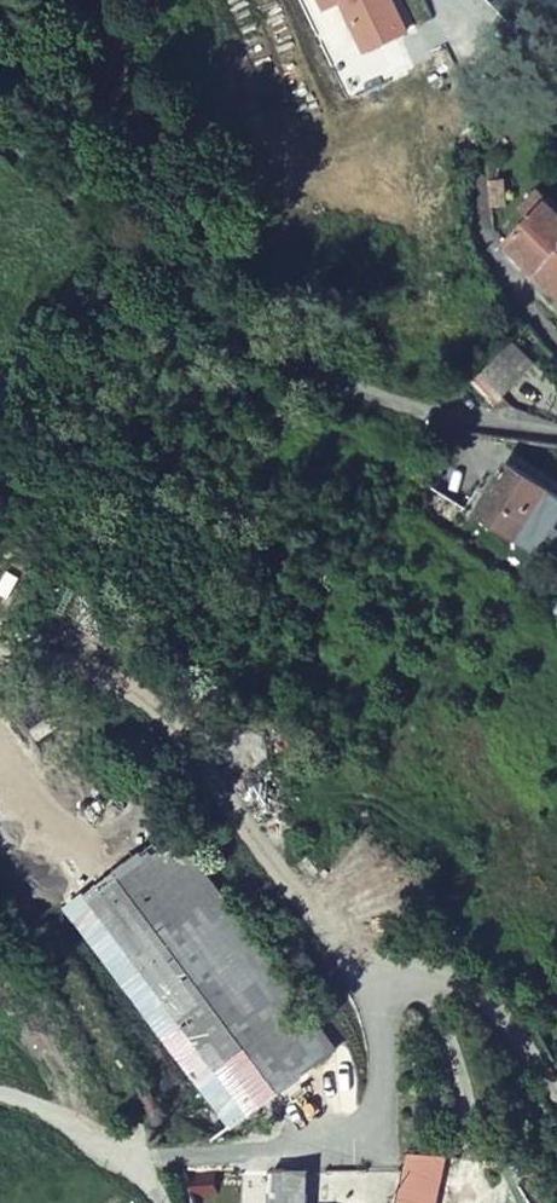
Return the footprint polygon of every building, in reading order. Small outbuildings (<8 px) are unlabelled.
[(388,0),(338,0),(360,49),(402,31),(388,0)] [(484,180),(487,226),(500,226),(499,209),(503,209),(502,179),(484,180)] [(537,189),(515,208),(525,220),(504,240),(528,266),(541,256),(544,258),(536,276),(556,301),(556,210),(537,189)] [(537,559),(556,527),(556,499),(498,461),(465,514),(537,559)] [(456,508),(414,479),(398,515),(434,540),(456,508)] [(168,836),(61,916),(233,1133),(305,1077),(325,1101),(356,1075),(341,1056),(351,1048),(322,1011),(312,1019),(267,962),(168,836)] [(307,1172),(270,1172),(269,1202),(307,1202),(307,1172)]
